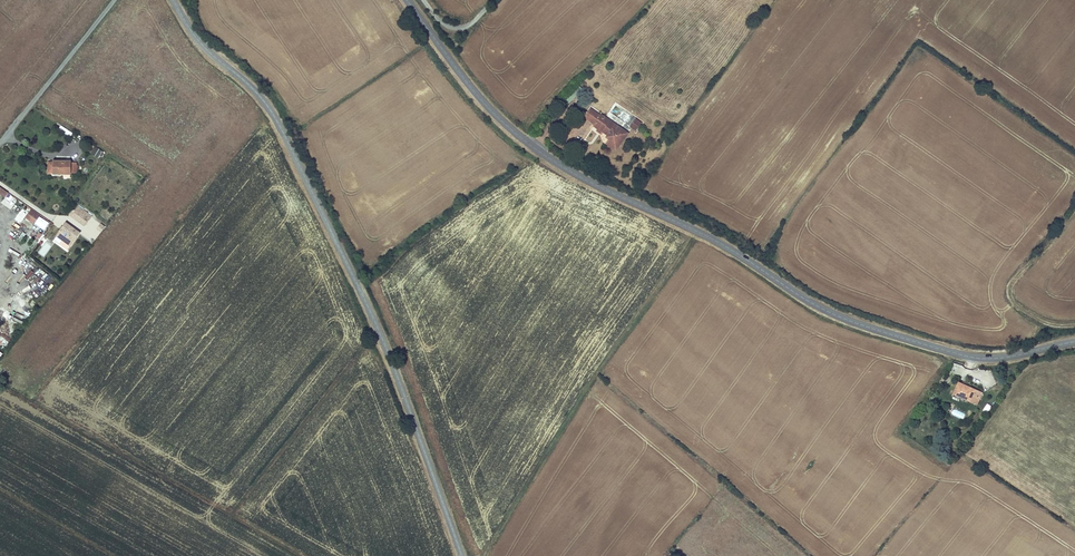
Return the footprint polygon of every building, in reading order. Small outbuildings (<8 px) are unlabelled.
[(616,151),(628,134),(601,115),(601,116),(590,109),(584,117),(595,125),(594,126),(598,129),(602,132),(603,132),(608,135),(606,138),(610,140),(607,144),(616,151)] [(636,119),(630,127),(635,130),(641,123),(636,119)] [(54,128),(71,137),(74,131),(57,123),(54,128)] [(101,160),(105,153),(95,147),(91,154),(101,160)] [(70,161),(57,161),(54,161),(54,162),(48,162),(48,173),(54,173),(54,174),(64,174),(64,178),(70,178),(70,173),(76,173),(76,163),(70,163),(70,161)] [(92,216),(78,206),(70,216),(84,226),(92,216)] [(40,216),(31,209),(24,218),(34,224),(40,216)] [(75,240),(80,232),(66,222),(61,230),(75,240)] [(105,227),(101,223),(97,229),(101,232),(105,227)] [(72,244),(75,240),(61,230),(58,234),(72,244)] [(72,244),(58,234),(57,236),(63,240),(60,244),(68,250),(72,244)] [(959,384),(954,394),(978,404),(983,393),(965,385),(965,386),(959,384)] [(992,406),(988,404),(983,411),(987,413),(992,406)]
